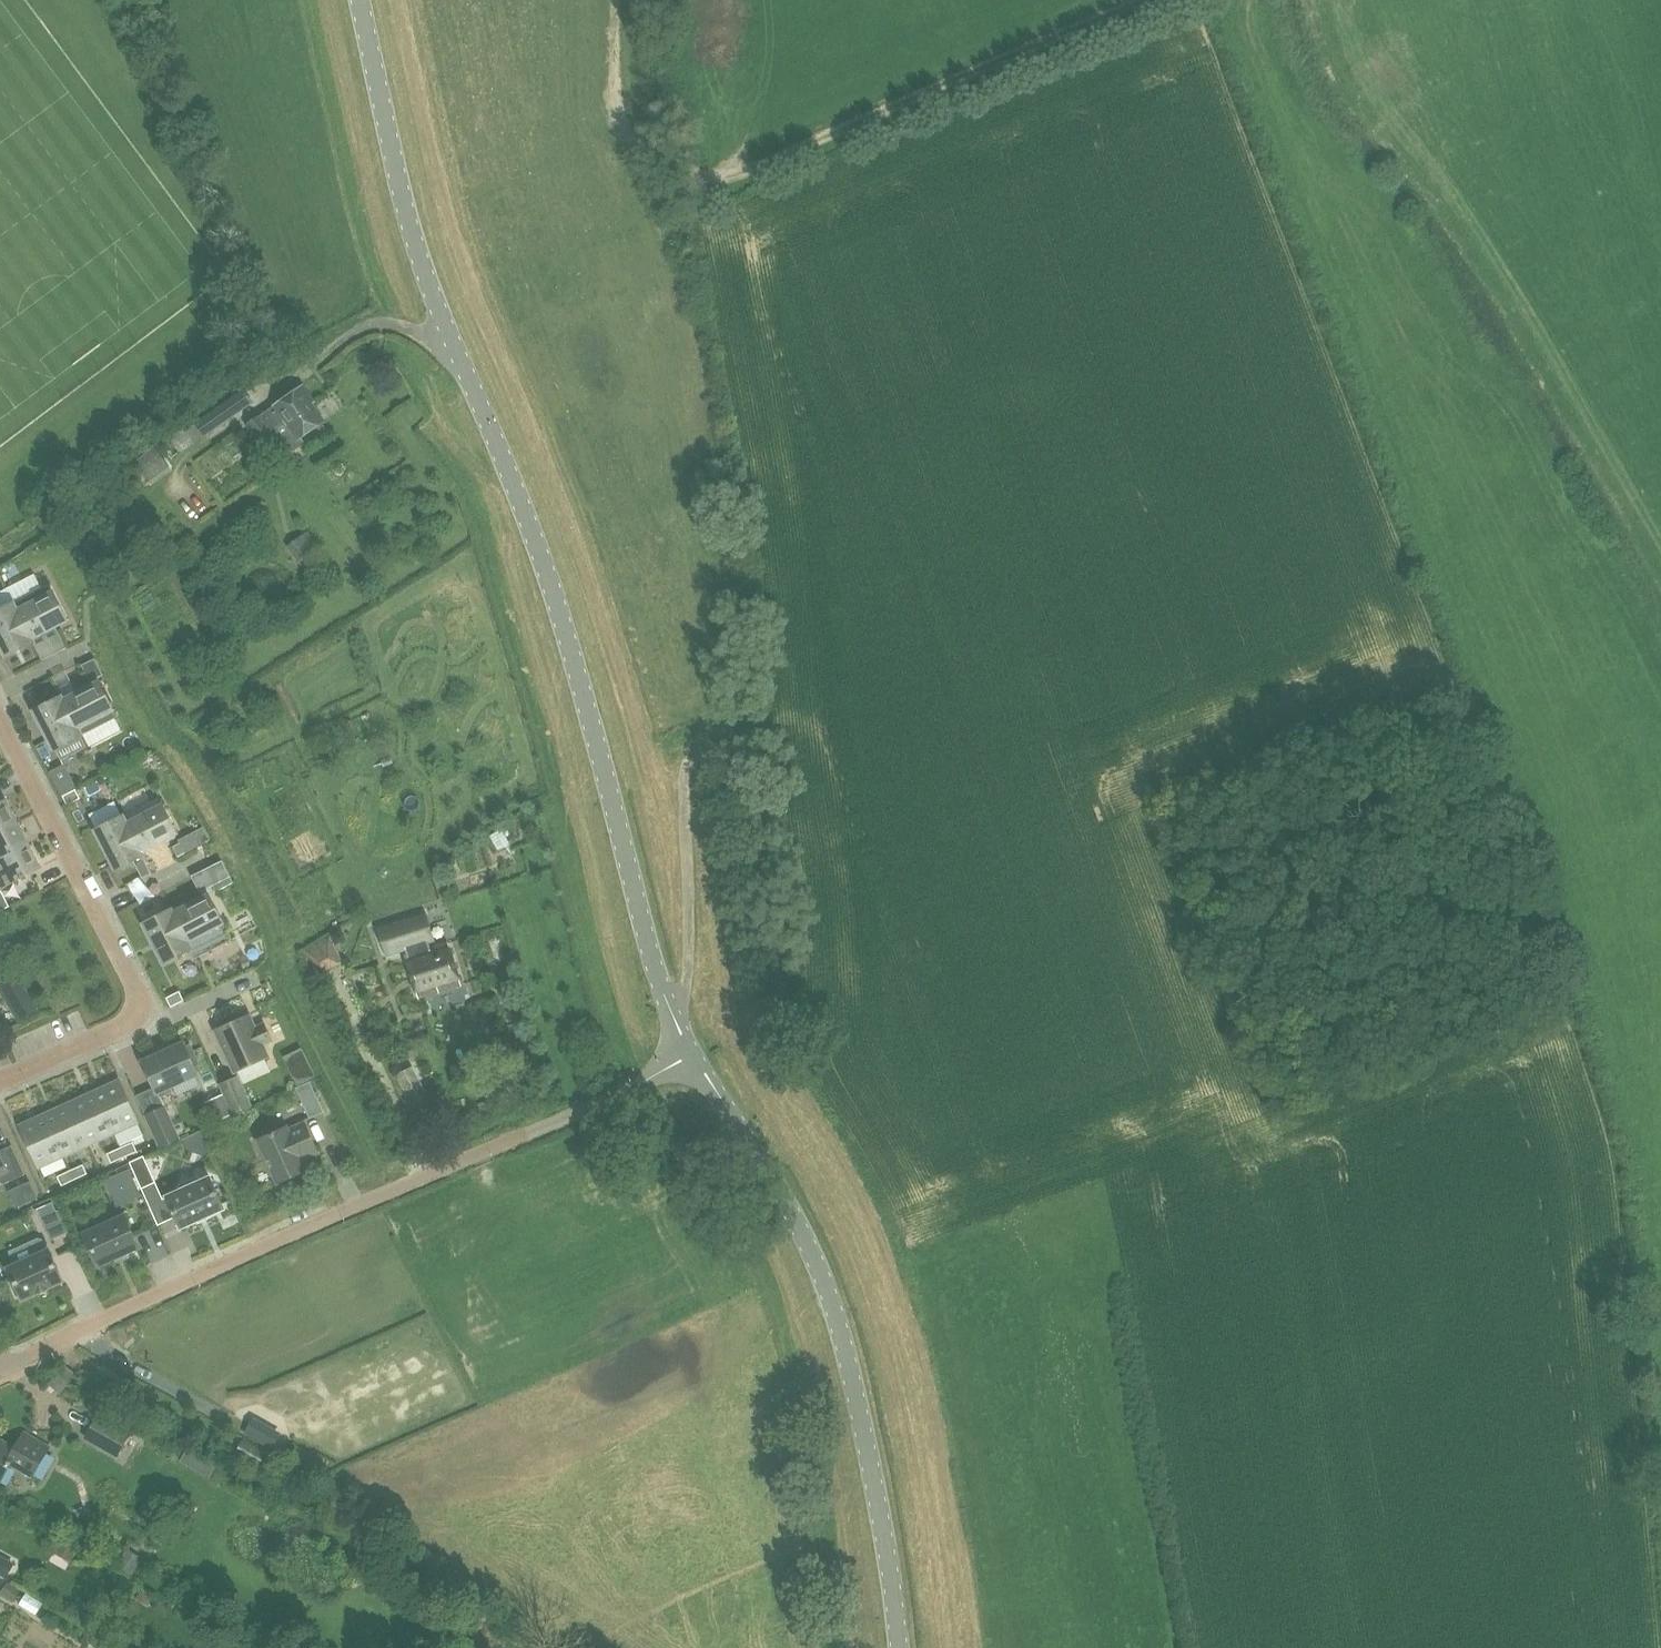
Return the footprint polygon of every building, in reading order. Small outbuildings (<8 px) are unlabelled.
[(274,438),(275,439),(281,448),(283,450),(287,453),(291,453),(305,443),(301,438),(324,421),(311,403),(314,401),(304,387),(260,418),(274,438)] [(206,434),(251,401),(241,388),(197,421),(206,434)] [(263,446),(275,439),(274,438),(260,418),(249,426),(263,446)] [(155,447),(134,463),(149,484),(170,469),(155,447)] [(298,544),(309,560),(325,549),(315,533),(298,544)] [(78,555),(93,547),(89,538),(73,547),(78,555)] [(30,638),(31,638),(64,621),(67,619),(54,592),(50,594),(46,586),(51,583),(44,570),(35,575),(42,588),(12,603),(30,638)] [(31,638),(30,638),(12,603),(0,609),(0,643),(7,656),(33,642),(31,638)] [(94,659),(82,665),(90,681),(103,675),(94,659)] [(65,700),(63,701),(62,701),(81,736),(117,717),(113,709),(100,682),(77,694),(65,700)] [(62,701),(63,701),(61,696),(34,710),(55,750),(81,736),(62,701)] [(64,764),(49,772),(62,796),(75,789),(77,788),(64,764)] [(75,789),(62,796),(67,805),(80,798),(75,789)] [(140,851),(177,832),(163,805),(163,806),(159,797),(123,816),(122,816),(121,816),(140,851)] [(18,822),(6,799),(0,802),(0,831),(18,822)] [(143,855),(140,851),(121,816),(96,829),(116,869),(133,860),(142,856),(143,855)] [(0,831),(0,860),(24,847),(29,845),(18,822),(0,831)] [(186,852),(198,846),(191,834),(180,840),(186,852)] [(178,856),(186,852),(181,842),(173,846),(178,856)] [(29,845),(24,847),(0,860),(0,883),(2,888),(41,868),(29,845)] [(142,856),(133,860),(142,878),(151,873),(142,856)] [(214,885),(217,890),(235,881),(232,875),(223,859),(192,875),(200,892),(214,885)] [(172,914),(190,949),(191,949),(196,958),(232,940),(227,930),(223,922),(209,895),(173,914),(172,914)] [(164,963),(190,949),(172,914),(173,914),(171,909),(144,923),(164,963)] [(405,949),(407,955),(406,955),(419,998),(461,985),(448,942),(430,948),(428,942),(434,940),(434,939),(432,940),(424,915),(426,914),(378,929),(380,929),(388,954),(386,954),(386,955),(405,949)] [(318,973),(320,972),(321,973),(340,963),(340,962),(342,960),(328,936),(304,949),(318,973)] [(20,1023),(41,1010),(19,974),(0,986),(0,992),(20,1023)] [(171,1007),(184,1000),(179,991),(166,998),(171,1007)] [(269,1056),(263,1044),(272,1040),(264,1023),(256,1027),(250,1015),(215,1030),(234,1072),(269,1056)] [(159,1098),(163,1097),(173,1092),(170,1086),(197,1073),(194,1067),(199,1065),(189,1045),(185,1047),(184,1044),(143,1062),(154,1087),(159,1098)] [(397,1072),(407,1090),(422,1083),(412,1064),(397,1072)] [(220,1084),(233,1113),(250,1105),(238,1076),(220,1084)] [(120,1079),(94,1091),(114,1134),(139,1122),(120,1079)] [(311,1117),(325,1111),(310,1080),(297,1086),(311,1117)] [(94,1091),(69,1102),(89,1145),(114,1134),(94,1091)] [(481,1116),(496,1112),(492,1099),(477,1104),(481,1116)] [(89,1145),(69,1102),(44,1113),(64,1157),(89,1145)] [(178,1140),(163,1106),(144,1114),(160,1148),(178,1140)] [(64,1157),(44,1113),(19,1125),(38,1168),(64,1157)] [(304,1122),(288,1129),(287,1127),(258,1140),(277,1183),(307,1170),(302,1160),(318,1153),(304,1122)] [(134,1142),(121,1147),(125,1157),(138,1151),(134,1142)] [(25,1173),(12,1144),(0,1150),(0,1179),(2,1184),(25,1173)] [(125,1157),(121,1147),(108,1152),(113,1162),(125,1157)] [(156,1182),(144,1155),(130,1162),(142,1188),(149,1204),(163,1198),(156,1182)] [(84,1164),(71,1170),(76,1179),(88,1173),(84,1164)] [(106,1179),(118,1204),(142,1193),(131,1168),(106,1179)] [(76,1179),(71,1170),(59,1175),(63,1184),(76,1179)] [(198,1177),(179,1185),(181,1190),(167,1196),(181,1227),(224,1208),(210,1176),(200,1181),(198,1177)] [(38,1200),(31,1184),(10,1193),(17,1210),(38,1200)] [(51,1239),(69,1231),(59,1210),(42,1217),(51,1239)] [(139,1245),(126,1216),(85,1234),(98,1264),(139,1245)] [(181,1236),(155,1237),(156,1259),(170,1258),(170,1256),(181,1255),(181,1236)] [(9,1268),(14,1280),(10,1281),(16,1295),(20,1294),(22,1297),(63,1279),(49,1249),(46,1242),(38,1239),(23,1245),(29,1259),(9,1268)] [(98,1419),(85,1442),(119,1461),(132,1438),(98,1419)] [(278,1434),(253,1420),(246,1433),(271,1447),(278,1434)] [(11,1463),(33,1476),(49,1446),(24,1432),(15,1448),(0,1439),(0,1482),(11,1463)] [(237,1451),(259,1463),(265,1451),(243,1439),(237,1451)] [(128,1546),(117,1565),(130,1572),(141,1554),(128,1546)] [(21,1591),(8,1582),(0,1594),(13,1602),(21,1591)] [(136,1599),(143,1603),(150,1594),(143,1589),(136,1599)] [(155,1606),(165,1613),(170,1607),(159,1600),(155,1606)]
